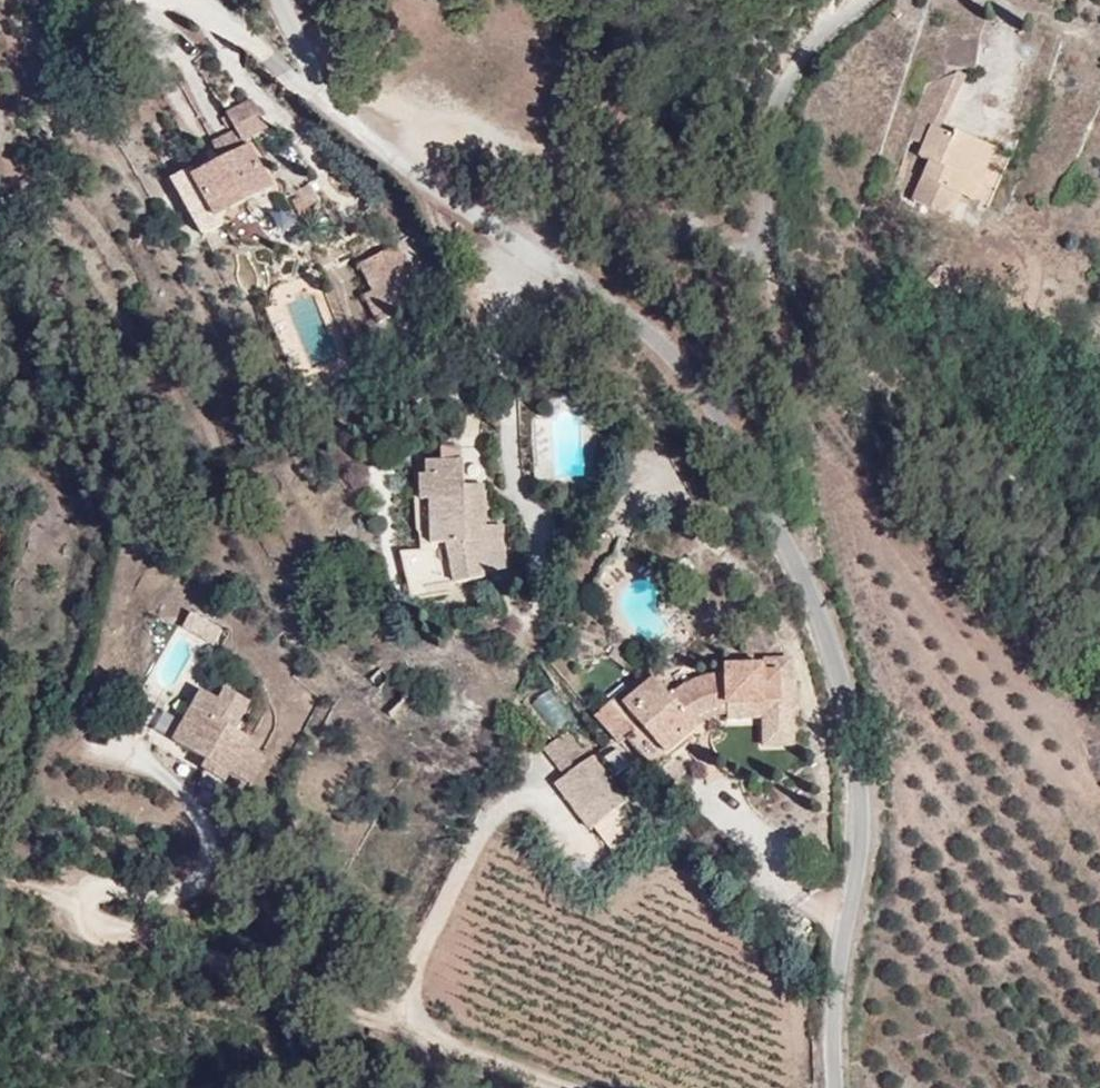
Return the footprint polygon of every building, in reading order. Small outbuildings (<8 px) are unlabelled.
[(977,49),(981,22),(945,17),(942,44),(977,49)] [(939,107),(968,54),(960,51),(929,64),(911,117),(926,123),(921,134),(933,139),(915,178),(953,195),(963,172),(985,121),(956,108),(954,113),(939,107)] [(226,112),(243,142),(268,128),(250,97),(226,112)] [(996,126),(985,121),(963,172),(974,177),(996,126)] [(218,152),(239,142),(233,130),(212,140),(218,152)] [(303,145),(224,186),(254,219),(321,192),(303,145)] [(365,317),(393,316),(392,253),(363,254),(365,317)] [(463,460),(427,461),(427,471),(421,473),(418,494),(429,494),(431,538),(448,543),(456,579),(511,571),(502,524),(488,521),(481,485),(464,485),(463,460)] [(192,610),(182,625),(211,644),(221,629),(192,610)] [(716,709),(726,707),(726,701),(764,701),(765,714),(765,745),(794,745),(793,654),(764,654),(764,660),(726,661),(726,671),(700,676),(686,682),(672,692),(658,677),(629,702),(619,690),(596,711),(610,727),(616,722),(623,715),(635,728),(627,735),(670,783),(686,768),(666,746),(701,716),(716,709)] [(161,735),(244,766),(276,697),(225,675),(161,735)] [(528,704),(552,733),(575,714),(551,685),(528,704)] [(764,701),(726,701),(726,707),(726,714),(765,714),(764,701)] [(616,722),(627,735),(635,728),(623,715),(616,722)] [(592,751),(573,726),(546,746),(565,771),(557,777),(580,809),(619,782),(596,748),(592,751)] [(619,782),(580,809),(592,826),(631,799),(619,782)]
